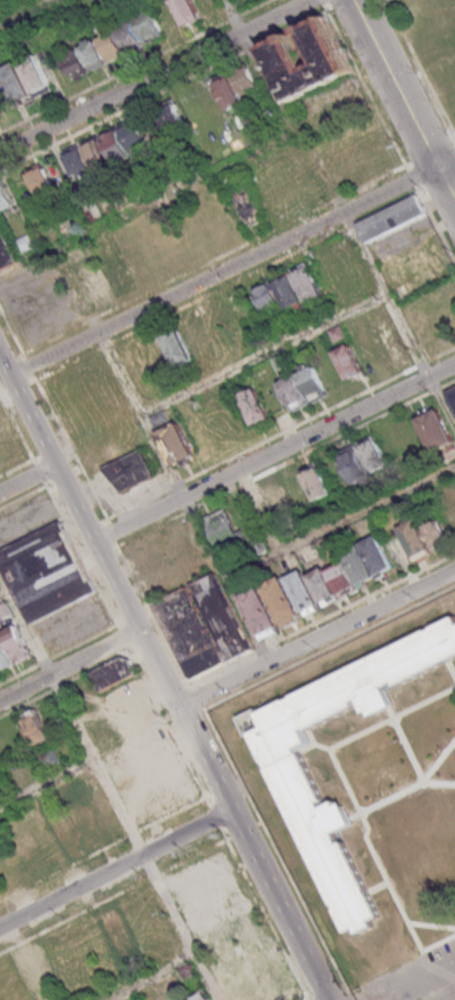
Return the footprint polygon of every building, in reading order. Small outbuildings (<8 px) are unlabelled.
[(193,0),(171,0),(182,27),(201,18),(193,0)] [(127,55),(126,53),(164,37),(153,10),(78,42),(80,47),(62,55),(71,77),(91,68),(92,70),(127,55)] [(287,32),(263,44),(292,101),(354,70),(325,13),(297,27),(316,63),(306,68),(287,32)] [(39,59),(20,67),(17,62),(0,69),(0,73),(14,105),(52,89),(39,59)] [(259,87),(247,62),(212,79),(227,111),(246,102),(243,94),(259,87)] [(163,136),(185,131),(179,100),(157,104),(163,136)] [(64,152),(78,183),(150,151),(137,120),(64,152)] [(27,172),(36,195),(54,187),(44,165),(27,172)] [(8,181),(0,184),(0,211),(16,206),(8,181)] [(229,194),(246,230),(265,220),(248,185),(229,194)] [(417,194),(357,223),(367,242),(427,212),(417,194)] [(19,264),(0,272),(0,225),(19,264)] [(15,240),(20,253),(34,246),(29,234),(15,240)] [(291,268),(307,302),(323,295),(308,261),(291,268)] [(264,311),(284,303),(287,310),(304,302),(289,269),(253,285),(264,311)] [(345,337),(341,325),(329,330),(333,341),(345,337)] [(195,358),(179,327),(160,336),(176,368),(195,358)] [(364,374),(350,343),(334,350),(348,381),(364,374)] [(292,412),(329,395),(315,362),(277,378),(292,412)] [(253,426),(271,418),(256,386),(239,395),(253,426)] [(447,391),(454,387),(454,407),(447,391)] [(438,407),(414,419),(432,454),(454,442),(454,441),(438,407)] [(156,427),(170,419),(164,409),(150,416),(156,427)] [(196,455),(180,421),(157,431),(172,466),(196,455)] [(352,485),(391,467),(376,434),(337,451),(352,485)] [(105,465),(117,493),(154,478),(142,450),(105,465)] [(333,494),(319,462),(301,470),(314,502),(333,494)] [(263,491),(277,519),(294,510),(281,482),(263,491)] [(453,538),(454,537),(454,504),(439,513),(453,538)] [(205,518),(221,553),(244,543),(228,507),(205,518)] [(421,526),(416,517),(398,525),(414,560),(451,543),(439,518),(421,526)] [(63,521),(0,549),(0,559),(29,624),(96,594),(63,521)] [(396,572),(380,535),(241,598),(260,640),(305,620),(302,614),(396,572)] [(154,601),(189,680),(252,652),(217,573),(154,601)] [(259,712),(454,616),(454,659),(399,686),(397,682),(388,687),(396,704),(375,715),(373,711),(368,713),(361,699),(356,702),(358,706),(308,731),(314,744),(302,750),(325,799),(322,801),(324,805),(338,799),(340,803),(345,800),(357,824),(338,833),(342,841),(346,839),(383,917),(350,933),(252,733),(266,726),(259,712)] [(1,632),(15,664),(32,657),(18,625),(1,632)] [(14,665),(1,637),(0,637),(0,672),(14,665)] [(138,674),(129,655),(91,673),(100,692),(138,674)] [(50,739),(39,708),(21,714),(32,745),(50,739)] [(50,772),(64,760),(55,749),(41,762),(50,772)] [(434,791),(431,790),(431,785),(391,769),(377,803),(384,818),(413,830),(402,856),(412,876),(454,874),(452,822),(454,822),(454,782),(434,791)]
